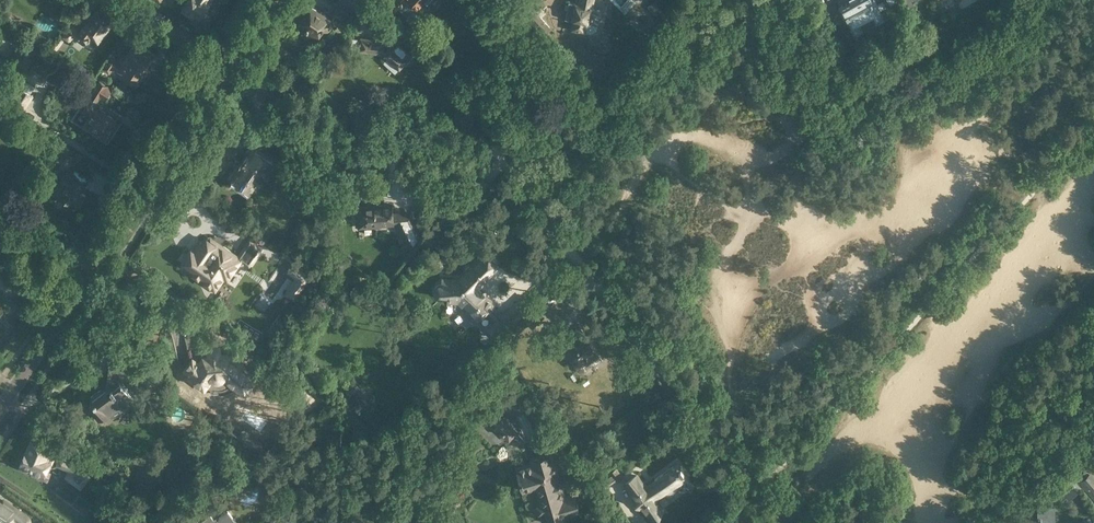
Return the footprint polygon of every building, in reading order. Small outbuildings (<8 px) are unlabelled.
[(184,5),(181,3),(179,8),(187,13),(190,10),(200,16),(205,8),(206,9),(209,9),(212,4),(212,1),(211,0),(187,0),(184,5)] [(351,0),(338,0),(337,1),(351,11),(356,3),(351,0)] [(387,7),(394,13),(399,8),(412,20),(421,10),(418,7),(424,0),(427,3),(430,0),(393,0),(387,7)] [(536,10),(528,0),(512,0),(527,18),(528,18),(533,13),(548,31),(551,28),(541,16),(536,11),(537,11),(536,10)] [(568,1),(565,18),(573,20),(571,29),(584,32),(585,32),(591,33),(596,29),(598,19),(601,19),(601,15),(599,14),(600,10),(592,8),(593,0),(576,0),(575,3),(568,1)] [(838,7),(846,22),(847,21),(854,35),(864,30),(859,21),(870,15),(875,24),(885,18),(880,9),(886,6),(883,0),(882,0),(878,2),(876,0),(850,0),(838,7)] [(913,1),(913,0),(905,0),(911,11),(917,8),(913,1)] [(308,26),(307,29),(316,35),(321,27),(327,31),(335,18),(340,22),(345,14),(346,15),(350,10),(339,3),(336,7),(335,6),(328,17),(311,5),(307,11),(304,9),(297,19),(308,26)] [(376,12),(370,6),(362,15),(368,21),(376,12)] [(541,6),(536,10),(537,11),(536,11),(541,16),(546,12),(541,6)] [(72,36),(83,44),(92,32),(100,38),(116,17),(106,10),(105,12),(98,7),(79,32),(71,25),(63,36),(69,41),(72,36)] [(548,31),(533,13),(528,18),(542,35),(548,31)] [(918,37),(911,25),(907,27),(914,39),(918,37)] [(380,41),(359,38),(351,37),(349,49),(358,50),(380,53),(380,52),(399,68),(416,48),(393,27),(386,35),(386,37),(388,39),(384,44),(380,41)] [(145,68),(155,53),(145,47),(148,42),(139,36),(127,55),(121,51),(117,58),(111,54),(101,68),(109,73),(113,68),(122,74),(124,70),(134,76),(135,74),(144,80),(150,71),(145,68)] [(64,40),(61,38),(54,47),(57,49),(64,40)] [(11,59),(27,68),(37,51),(21,41),(11,59)] [(55,56),(45,49),(41,54),(51,61),(55,56)] [(18,82),(22,77),(10,70),(7,75),(18,82)] [(279,72),(273,77),(282,86),(287,80),(279,72)] [(94,83),(97,78),(91,74),(88,78),(94,83)] [(105,100),(113,88),(99,80),(89,95),(98,100),(100,97),(105,100)] [(275,93),(270,85),(265,88),(270,96),(275,93)] [(20,113),(24,107),(25,107),(33,95),(20,87),(12,99),(13,100),(9,106),(20,113)] [(149,94),(140,88),(133,98),(142,105),(149,94)] [(99,105),(89,99),(81,112),(88,117),(82,126),(97,136),(99,133),(107,138),(112,129),(114,131),(119,122),(104,113),(104,112),(99,109),(98,110),(97,109),(99,105)] [(68,154),(72,148),(63,142),(56,155),(64,160),(67,154),(68,154)] [(254,147),(237,172),(234,177),(238,179),(238,183),(241,184),(241,187),(249,192),(251,188),(252,189),(257,182),(261,182),(265,176),(264,172),(272,160),(254,147)] [(308,176),(297,169),(292,176),(303,184),(308,176)] [(69,180),(64,176),(53,191),(69,202),(65,207),(73,212),(78,204),(79,204),(80,202),(82,201),(84,199),(83,196),(85,194),(81,191),(83,189),(81,187),(86,180),(75,172),(69,180)] [(366,226),(394,223),(392,204),(364,206),(366,226)] [(405,244),(403,245),(400,249),(400,251),(404,255),(422,232),(415,218),(401,226),(408,240),(405,244)] [(224,278),(228,280),(242,260),(250,265),(262,247),(250,238),(238,255),(210,236),(209,239),(207,237),(203,243),(199,240),(193,250),(190,248),(182,261),(193,269),(189,273),(215,291),(224,278)] [(549,245),(546,239),(540,242),(542,248),(549,245)] [(477,321),(496,303),(487,293),(486,294),(479,287),(486,281),(486,280),(488,278),(498,268),(495,265),(498,263),(489,254),(487,256),(484,253),(470,266),(468,266),(465,269),(465,271),(458,277),(442,277),(441,283),(439,283),(438,283),(436,284),(436,285),(435,286),(434,287),(433,289),(433,290),(433,291),(434,292),(434,293),(435,294),(436,295),(437,296),(438,297),(439,297),(447,297),(447,299),(450,299),(450,300),(458,300),(477,321)] [(312,277),(292,263),(291,263),(286,271),(295,277),(284,293),(295,301),(312,277)] [(541,312),(535,306),(512,327),(518,333),(541,312)] [(518,321),(508,310),(501,317),(511,327),(518,321)] [(579,333),(577,330),(563,340),(582,366),(597,355),(581,332),(579,333)] [(232,384),(233,383),(246,392),(257,376),(226,353),(220,354),(220,349),(208,351),(209,356),(203,357),(199,362),(193,358),(184,369),(191,374),(188,377),(204,389),(205,387),(207,388),(208,389),(210,390),(211,390),(213,391),(215,391),(217,391),(218,391),(222,391),(224,390),(225,389),(227,389),(228,388),(230,387),(231,385),(232,384)] [(110,364),(105,389),(91,400),(93,403),(88,407),(98,420),(104,416),(105,416),(109,414),(114,421),(129,410),(130,409),(132,408),(135,406),(137,405),(139,405),(134,398),(135,397),(123,381),(125,366),(123,366),(123,361),(112,356),(111,364),(110,364)] [(143,375),(135,370),(135,371),(133,379),(135,382),(143,375)] [(147,377),(142,380),(150,390),(155,387),(147,377)] [(485,419),(509,441),(514,436),(522,444),(526,440),(518,432),(520,429),(505,415),(503,417),(495,409),(485,419)] [(264,443),(244,428),(237,437),(258,452),(264,443)] [(51,449),(29,441),(18,468),(47,481),(52,472),(48,470),(49,467),(51,468),(58,451),(51,449)] [(554,452),(529,460),(529,462),(515,466),(523,490),(534,487),(539,503),(536,503),(542,522),(545,522),(581,512),(575,491),(566,494),(564,487),(564,486),(564,485),(564,484),(564,483),(564,481),(563,481),(562,480),(561,479),(559,473),(560,473),(554,452)] [(81,489),(91,475),(74,462),(73,463),(59,457),(55,465),(68,471),(65,476),(81,489)] [(637,475),(625,484),(651,518),(663,510),(654,498),(665,490),(665,492),(665,493),(666,493),(666,494),(667,495),(668,496),(669,496),(670,496),(672,496),(673,495),(674,494),(675,493),(675,492),(675,491),(675,490),(674,489),(674,488),(673,487),(672,487),(672,486),(670,486),(686,475),(683,471),(684,470),(681,466),(680,467),(677,463),(645,487),(637,475)] [(617,467),(609,472),(616,482),(624,477),(617,467)] [(1088,473),(1087,474),(1080,480),(1079,482),(1093,500),(1093,480),(1088,473)] [(1068,480),(1055,491),(1062,500),(1066,495),(1069,498),(1077,491),(1068,480)] [(31,522),(31,521),(31,519),(31,517),(30,516),(29,514),(28,513),(3,497),(2,499),(0,498),(0,522),(30,522),(31,522)] [(1044,521),(1055,521),(1055,506),(1048,506),(1048,504),(1037,504),(1037,517),(1028,517),(1028,522),(1044,522),(1044,521)] [(194,518),(188,522),(237,522),(228,510),(219,516),(221,519),(216,522),(210,514),(198,522),(194,518)]
